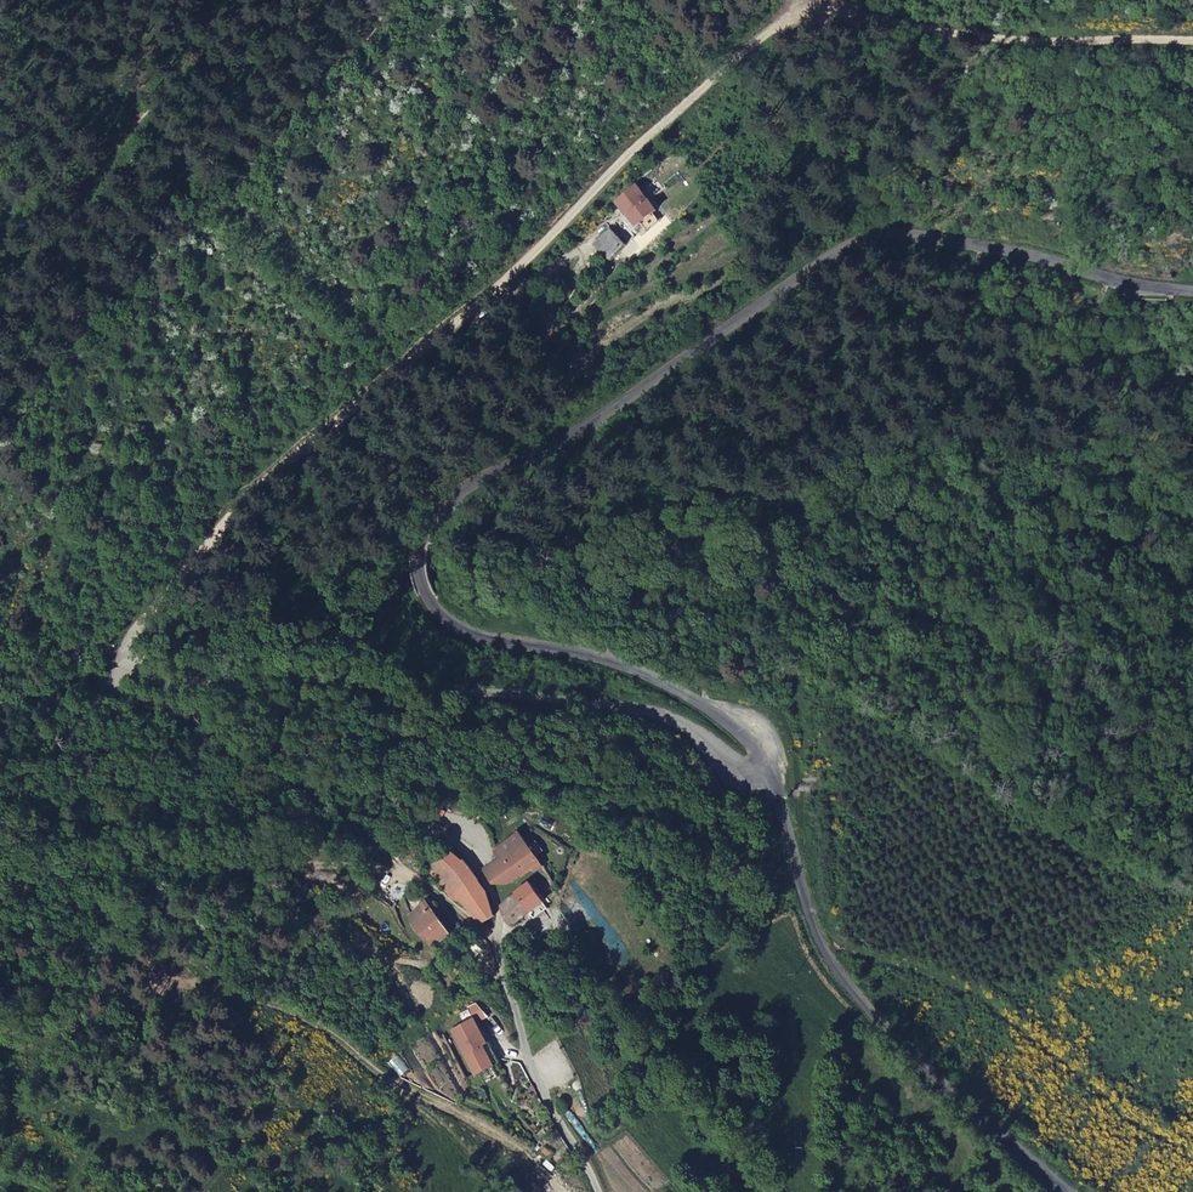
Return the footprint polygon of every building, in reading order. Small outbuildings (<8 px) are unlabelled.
[(653,212),(632,187),(614,203),(635,228),(653,212)] [(628,248),(610,230),(592,248),(610,264),(628,248)] [(500,859),(486,870),(494,882),(507,886),(533,870),(540,865),(518,835),(512,840),(497,851),(500,859)] [(434,864),(460,896),(473,914),(484,921),(498,914),(490,893),(466,861),(449,848),(434,864)] [(434,864),(428,872),(454,901),(460,896),(434,864)] [(543,870),(540,865),(533,870),(536,874),(543,870)] [(396,882),(377,869),(346,914),(369,928),(389,893),(396,882)] [(389,893),(369,928),(381,936),(395,909),(406,889),(396,882),(389,893)] [(531,916),(542,905),(543,903),(531,885),(516,895),(531,916)] [(516,925),(531,916),(516,895),(502,905),(509,915),(516,925)] [(430,908),(425,903),(421,907),(425,913),(430,908)] [(547,913),(542,905),(531,916),(537,923),(547,913)] [(430,908),(425,913),(411,923),(432,948),(449,935),(430,908)] [(512,925),(516,925),(509,915),(505,919),(512,925)] [(475,1072),(485,1066),(499,1060),(489,1039),(486,1041),(474,1017),(459,1024),(453,1028),(475,1072)]
